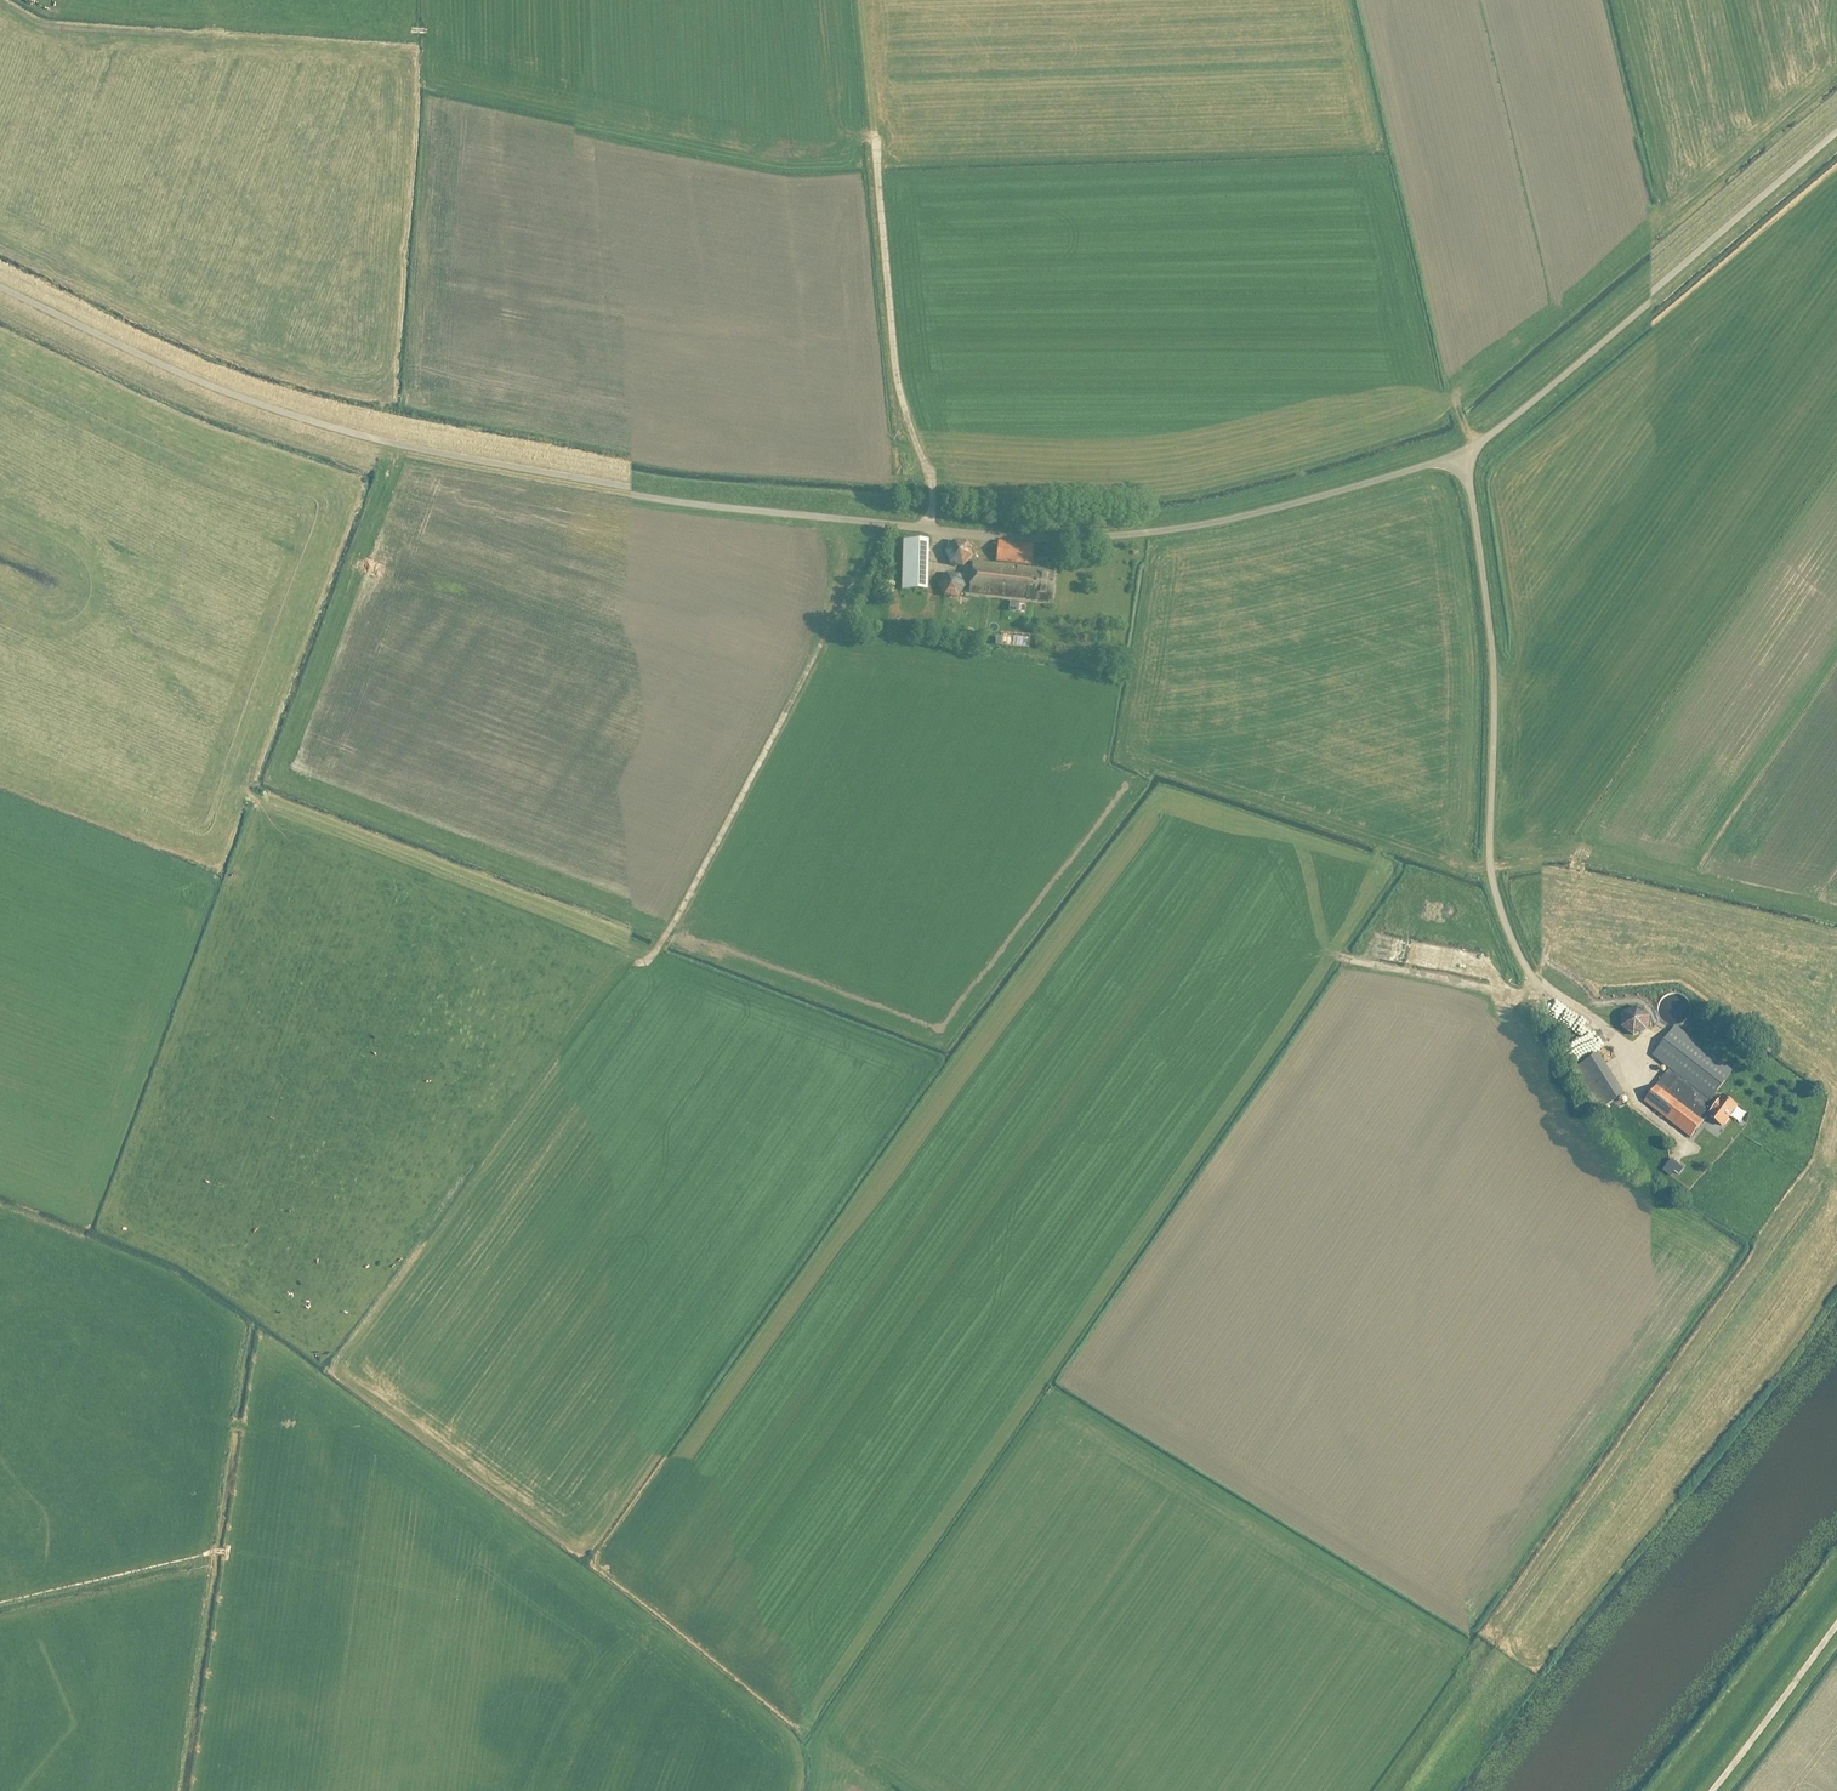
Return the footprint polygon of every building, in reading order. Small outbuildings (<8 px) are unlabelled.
[(927,534),(902,534),(900,583),(925,584),(927,534)] [(1015,560),(971,555),(968,585),(1051,594),(1054,565),(1029,562),(1032,538),(997,534),(995,554),(1015,556),(1015,560)] [(961,567),(947,576),(954,587),(968,578),(961,567)] [(1415,945),(1414,951),(1432,955),(1432,953),(1442,955),(1446,938),(1412,931),(1409,944),(1415,945)] [(1492,963),(1493,945),(1465,944),(1465,961),(1492,963)] [(1652,1029),(1649,1016),(1632,1019),(1635,1033),(1652,1029)] [(1644,1102),(1690,1138),(1707,1116),(1721,1126),(1736,1107),(1722,1096),(1719,1100),(1713,1095),(1732,1071),(1675,1027),(1653,1056),(1683,1079),(1682,1081),(1668,1070),(1644,1102)] [(1570,1041),(1574,1055),(1581,1053),(1577,1039),(1570,1041)] [(1598,1054),(1579,1065),(1571,1071),(1597,1112),(1624,1095),(1598,1054)] [(1671,1160),(1662,1171),(1669,1177),(1673,1172),(1677,1175),(1683,1169),(1671,1160)]
